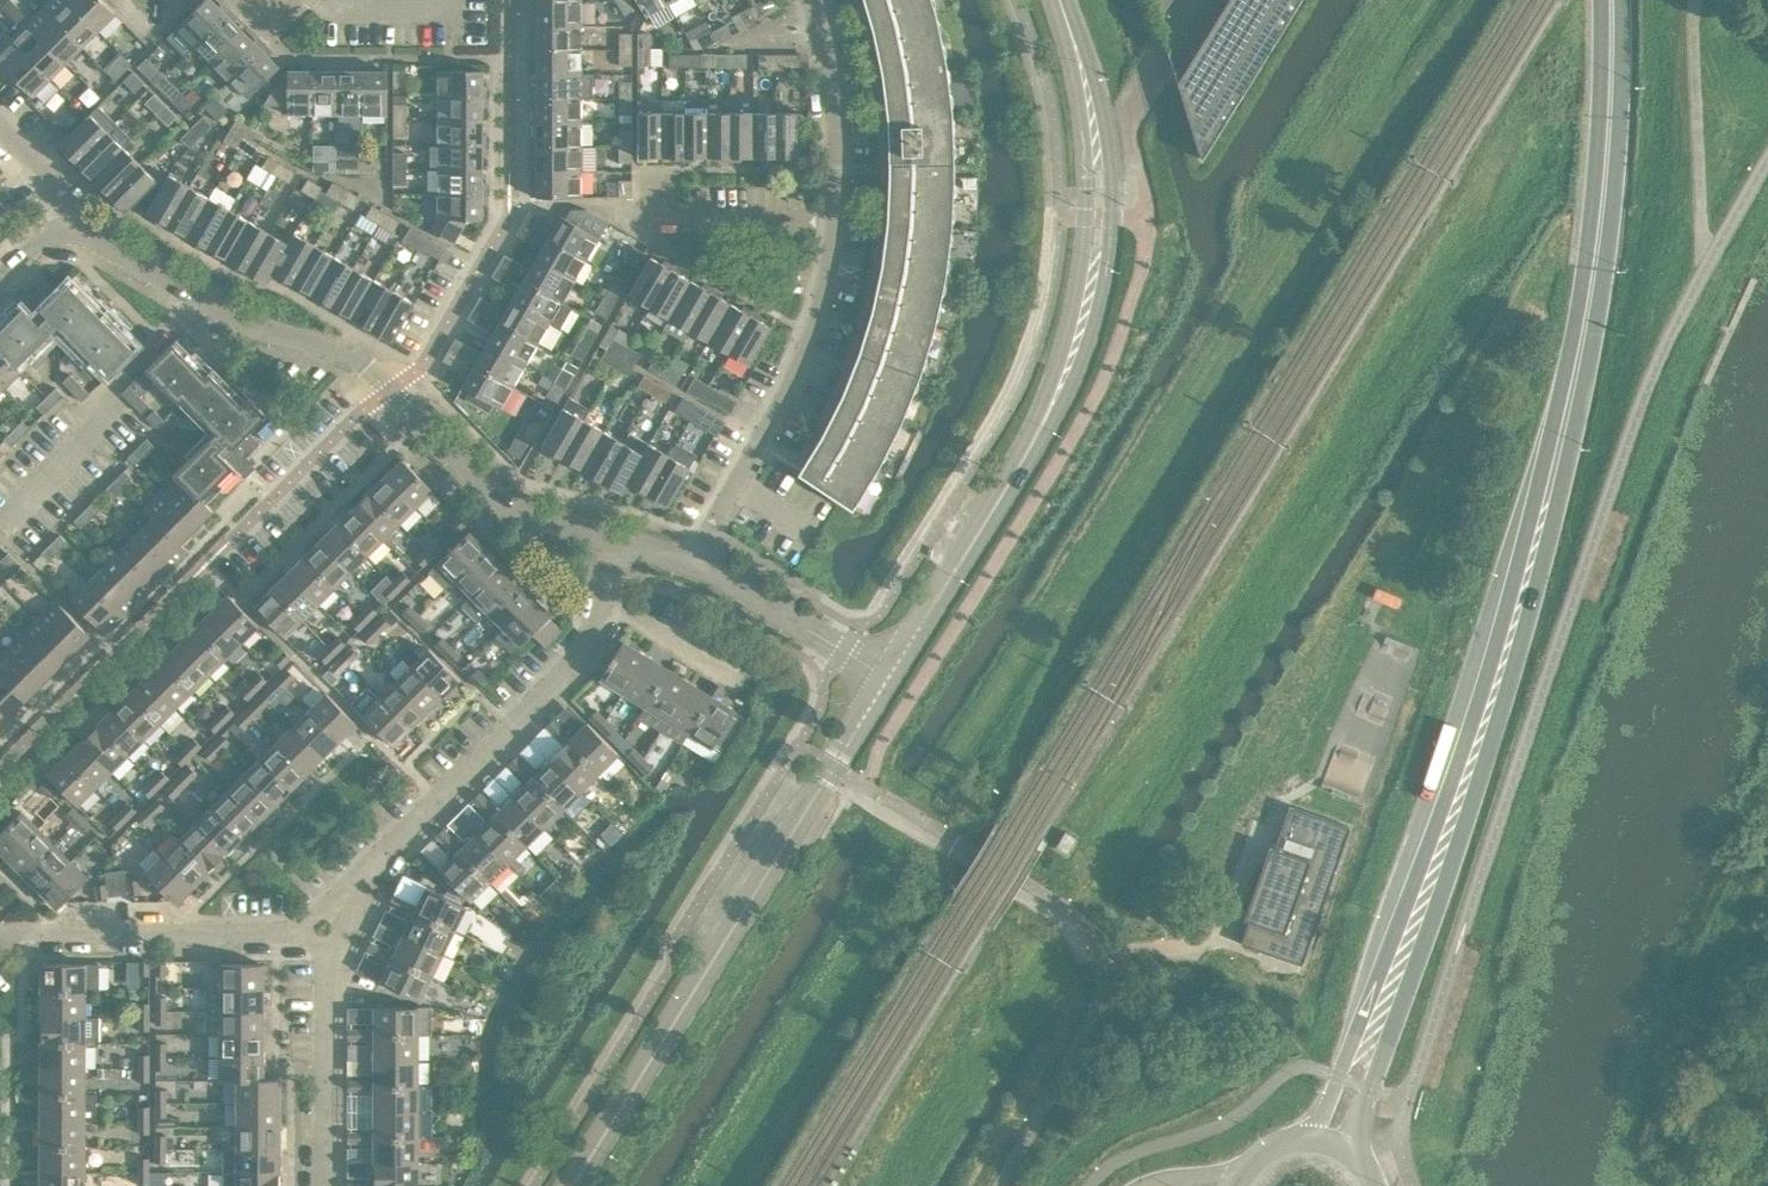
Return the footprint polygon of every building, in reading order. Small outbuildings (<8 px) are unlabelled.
[(2,6),(11,15),(19,7),(11,0),(8,0),(2,6)] [(81,46),(98,30),(68,0),(51,0),(43,8),(81,46)] [(98,30),(115,13),(102,0),(68,0),(98,30)] [(195,45),(226,14),(212,0),(204,0),(167,36),(186,54),(195,45)] [(543,0),(537,0),(537,25),(581,25),(581,0),(543,0)] [(635,8),(631,0),(616,0),(624,14),(635,8)] [(668,3),(667,0),(636,0),(645,16),(668,3)] [(757,21),(768,14),(760,0),(749,6),(757,21)] [(864,2),(868,16),(871,26),(872,30),(936,13),(934,7),(928,9),(926,0),(864,0),(864,2)] [(1177,80),(1201,158),(1299,0),(1227,0),(1177,80)] [(746,27),(757,21),(749,6),(739,12),(746,27)] [(19,7),(11,15),(19,23),(23,19),(65,62),(81,46),(43,8),(33,18),(29,14),(27,16),(19,7)] [(936,13),(872,30),(876,45),(879,59),(881,70),(881,73),(946,63),(945,56),(939,58),(931,19),(937,18),(936,13)] [(243,31),(226,14),(195,45),(212,62),(243,31)] [(11,40),(49,78),(65,62),(23,19),(19,23),(17,25),(21,30),(11,40)] [(710,28),(716,40),(718,43),(733,34),(726,23),(713,31),(711,28),(710,28)] [(581,25),(537,25),(537,49),(581,49),(581,25)] [(716,40),(710,28),(696,36),(702,48),(716,40)] [(229,79),(260,48),(243,31),(212,62),(229,79)] [(619,49),(632,49),(632,32),(619,32),(619,49)] [(651,49),(651,32),(638,32),(638,49),(651,49)] [(11,40),(1,50),(0,49),(0,63),(32,95),(49,78),(11,40)] [(260,48),(229,79),(247,98),(279,66),(260,48)] [(581,49),(537,49),(537,73),(581,73),(581,49)] [(619,49),(619,64),(632,65),(632,49),(619,49)] [(637,65),(651,65),(651,49),(638,49),(637,65)] [(669,66),(684,66),(684,53),(669,53),(669,66)] [(684,66),(702,66),(702,53),(684,53),(684,66)] [(715,66),(730,66),(730,54),(715,54),(715,66)] [(730,54),(730,66),(746,67),(746,54),(730,54)] [(759,70),(771,70),(771,54),(758,54),(759,70)] [(785,70),(784,54),(771,54),(771,70),(785,70)] [(159,68),(147,56),(138,66),(150,78),(159,68)] [(946,63),(881,73),(883,87),(885,98),(887,117),(952,113),(952,106),(946,107),(942,68),(947,67),(946,63)] [(393,86),(407,86),(407,69),(393,69),(393,86)] [(287,114),(312,114),(313,70),(287,70),(287,72),(282,72),(264,104),(287,104),(287,114)] [(313,70),(312,114),(338,114),(338,70),(313,70)] [(338,70),(338,114),(362,114),(362,70),(338,70)] [(362,70),(362,114),(387,114),(387,70),(362,70)] [(438,96),(482,96),(482,70),(438,70),(438,96)] [(124,80),(136,92),(145,83),(133,71),(124,80)] [(592,73),(581,73),(537,73),(537,97),(581,98),(581,96),(592,97),(592,73)] [(162,90),(173,101),(182,92),(171,80),(162,90)] [(619,98),(633,98),(632,81),(619,80),(619,98)] [(173,101),(185,112),(194,103),(182,92),(173,101)] [(145,102),(157,113),(166,104),(155,93),(145,102)] [(482,96),(438,96),(438,121),(482,121),(482,96)] [(581,98),(537,97),(536,122),(581,122),(581,98)] [(619,113),(633,113),(633,98),(619,98),(619,113)] [(393,120),(407,120),(407,102),(393,102),(393,120)] [(157,113),(168,125),(178,115),(166,104),(157,113)] [(662,156),(662,111),(637,111),(637,156),(662,156)] [(662,111),(662,156),(684,156),(684,111),(662,111)] [(684,111),(684,156),(707,156),(707,112),(684,111)] [(707,112),(707,156),(730,156),(730,112),(707,112)] [(730,112),(730,156),(753,156),(753,112),(730,112)] [(753,112),(753,156),(776,156),(776,112),(753,112)] [(776,112),(776,156),(800,156),(800,112),(776,112)] [(90,113),(87,116),(59,144),(76,161),(107,131),(90,113)] [(952,113),(887,117),(888,134),(888,145),(888,164),(888,169),(888,176),(921,175),(921,164),(954,164),(954,158),(948,157),(947,118),(953,118),(952,113)] [(191,127),(200,137),(213,124),(203,114),(191,127)] [(237,118),(230,130),(242,138),(250,125),(237,118)] [(407,135),(407,120),(393,120),(393,135),(407,135)] [(482,121),(438,121),(438,144),(482,144),(482,121)] [(581,122),(536,122),(536,146),(581,146),(581,122)] [(242,138),(258,146),(265,134),(250,125),(242,138)] [(181,137),(190,147),(200,137),(191,127),(181,137)] [(633,146),(632,129),(619,129),(619,146),(633,146)] [(224,140),(237,147),(242,138),(230,130),(229,130),(224,140)] [(107,131),(76,161),(92,177),(123,146),(107,131)] [(237,147),(252,156),(258,146),(242,138),(237,147)] [(482,144),(438,144),(438,170),(482,170),(482,144)] [(123,146),(92,177),(108,194),(139,163),(123,146)] [(581,146),(536,146),(536,170),(581,170),(581,146)] [(619,162),(632,162),(633,162),(633,146),(619,146),(619,162)] [(393,151),(393,169),(406,169),(406,151),(393,151)] [(262,166),(275,174),(282,162),(268,155),(262,166)] [(312,172),(329,172),(329,159),(312,159),(312,172)] [(345,159),(345,173),(362,173),(362,159),(345,159)] [(362,159),(362,173),(378,172),(378,159),(362,159)] [(275,174),(289,183),(297,171),(282,162),(275,174)] [(139,163),(108,194),(125,211),(156,180),(139,163)] [(888,202),(886,220),(951,226),(951,221),(946,221),(948,181),(954,182),(954,175),(954,169),(954,164),(921,164),(921,175),(888,176),(888,191),(888,202)] [(393,184),(406,184),(406,169),(393,169),(393,184)] [(482,170),(438,170),(438,193),(482,193),(482,170)] [(581,170),(536,170),(536,196),(581,196),(581,170)] [(167,223),(189,185),(168,173),(155,197),(147,212),(167,223)] [(301,189),(315,198),(322,186),(308,177),(301,189)] [(619,179),(619,196),(633,196),(633,179),(619,179)] [(326,193),(339,200),(346,189),(333,181),(326,193)] [(187,235),(209,197),(189,185),(167,223),(187,235)] [(339,200),(354,209),(361,197),(346,189),(339,200)] [(482,193),(438,193),(437,218),(430,230),(453,243),(468,218),(482,218),(482,193)] [(206,246),(228,208),(209,197),(187,235),(206,246)] [(366,215),(380,223),(386,212),(372,204),(366,215)] [(226,258),(248,220),(228,208),(206,246),(226,258)] [(380,223),(394,231),(400,220),(386,212),(380,223)] [(586,259),(599,237),(561,215),(548,237),(586,259)] [(246,269),(268,231),(248,220),(226,258),(246,269)] [(884,247),(881,265),(945,276),(946,271),(940,270),(945,231),(951,231),(951,226),(886,220),(886,221),(885,236),(884,247)] [(420,233),(410,227),(402,240),(412,246),(420,233)] [(273,271),(272,271),(288,243),(287,243),(268,231),(246,269),(267,282),(273,271)] [(292,282),(314,244),(293,232),(287,243),(288,243),(272,271),(273,271),(292,282)] [(412,246),(424,253),(433,239),(420,232),(420,233),(412,246)] [(574,280),(586,259),(548,237),(536,258),(574,280)] [(312,294),(334,256),(314,244),(292,282),(312,294)] [(636,266),(644,252),(632,246),(624,260),(636,266)] [(332,305),(354,267),(334,256),(312,294),(332,305)] [(649,306),(671,268),(650,256),(628,294),(649,306)] [(562,301),(574,280),(536,258),(524,279),(562,301)] [(876,290),(871,308),(934,325),(935,319),(930,318),(939,280),(944,281),(945,276),(881,265),(881,266),(878,280),(876,290)] [(352,317),(374,279),(354,267),(332,305),(352,317)] [(669,318),(691,280),(671,268),(649,306),(669,318)] [(41,309),(57,326),(107,376),(137,346),(111,319),(115,315),(75,275),(57,292),(41,309)] [(372,328),(393,290),(374,279),(352,317),(372,328)] [(550,322),(562,301),(524,279),(511,300),(550,322)] [(682,340),(689,329),(710,291),(691,280),(669,318),(662,329),(682,340)] [(41,309),(57,292),(46,281),(29,297),(41,309)] [(603,297),(614,304),(623,289),(611,282),(603,297)] [(393,290),(372,328),(392,340),(414,302),(393,290)] [(708,341),(730,303),(710,291),(689,329),(708,341)] [(595,311),(606,317),(614,304),(603,297),(595,311)] [(16,366),(49,334),(32,317),(15,300),(7,307),(11,311),(0,322),(0,350),(16,366)] [(537,343),(550,322),(511,300),(499,321),(537,343)] [(728,352),(750,314),(730,303),(708,341),(728,352)] [(864,333),(858,351),(919,373),(921,367),(916,366),(928,328),(933,330),(934,325),(871,308),(871,311),(867,323),(864,333)] [(49,334),(57,326),(41,309),(32,317),(49,334)] [(750,314),(728,352),(749,364),(771,326),(750,314)] [(525,364),(537,343),(499,321),(487,342),(525,364)] [(578,339),(590,346),(598,331),(587,324),(578,339)] [(627,345),(632,335),(619,327),(614,336),(607,331),(599,344),(606,348),(620,356),(627,345)] [(238,394),(206,362),(202,366),(175,339),(145,369),(179,403),(183,399),(215,431),(173,474),(177,478),(178,476),(204,502),(229,477),(233,481),(250,465),(244,459),(260,443),(249,431),(266,414),(242,390),(238,394)] [(571,353),(582,359),(590,346),(578,339),(571,353)] [(513,386),(525,364),(487,342),(475,363),(513,386)] [(620,356),(634,365),(641,353),(627,345),(620,356)] [(600,359),(614,367),(620,356),(606,348),(600,359)] [(3,387),(20,370),(16,366),(0,350),(0,384),(3,387)] [(849,376),(842,393),(901,420),(904,414),(898,412),(913,376),(918,378),(919,373),(858,351),(858,353),(853,366),(849,376)] [(614,367),(628,375),(634,365),(620,356),(614,367)] [(648,368),(662,376),(668,364),(654,356),(648,368)] [(500,408),(513,386),(475,363),(462,386),(500,408)] [(662,376),(676,384),(683,372),(668,364),(662,376)] [(554,381),(565,388),(574,373),(563,367),(554,381)] [(73,391),(80,383),(71,373),(63,381),(73,391)] [(638,385),(651,393),(658,382),(644,374),(638,385)] [(697,397),(705,383),(694,377),(686,391),(697,397)] [(546,395),(558,401),(565,388),(554,381),(546,395)] [(651,393),(666,402),(672,390),(658,382),(651,393)] [(80,383),(73,391),(82,400),(90,393),(80,383)] [(708,403),(709,400),(716,389),(705,383),(697,397),(708,403)] [(140,395),(130,384),(122,392),(133,402),(140,395)] [(47,396),(54,404),(64,394),(56,386),(47,396)] [(831,416),(822,432),(879,465),(881,461),(875,457),(894,422),(899,425),(901,420),(842,393),(841,395),(836,406),(831,416)] [(150,405),(140,395),(133,402),(143,412),(150,405)] [(45,413),(54,404),(47,396),(37,405),(45,413)] [(685,417),(693,403),(682,397),(674,411),(685,417)] [(718,417),(693,403),(685,417),(710,431),(718,417)] [(562,457),(584,419),(563,407),(541,445),(562,457)] [(147,417),(156,427),(164,419),(154,409),(147,417)] [(584,419),(562,457),(581,469),(603,430),(584,419)] [(14,429),(21,437),(30,428),(23,420),(14,429)] [(534,441),(543,427),(531,421),(523,435),(534,441)] [(14,429),(4,438),(12,446),(21,437),(14,429)] [(603,430),(581,469),(601,480),(623,442),(603,430)] [(801,467),(798,473),(852,509),(855,505),(849,501),(871,466),(876,469),(877,467),(879,465),(822,432),(820,436),(813,448),(808,458),(801,467)] [(147,438),(138,446),(145,454),(154,445),(147,438)] [(627,481),(643,453),(642,453),(623,442),(601,480),(622,492),(628,482),(627,481)] [(668,505),(690,467),(697,454),(677,442),(669,455),(647,493),(668,505)] [(647,493),(669,455),(648,443),(642,453),(643,453),(627,481),(628,482),(647,493)] [(145,454),(138,446),(129,455),(137,463),(145,454)] [(385,476),(415,506),(432,489),(402,459),(385,476)] [(125,469),(116,479),(123,486),(132,477),(125,469)] [(212,510),(204,502),(178,476),(177,478),(162,492),(199,530),(204,525),(201,522),(212,510)] [(368,492),(398,522),(415,506),(385,476),(368,492)] [(123,486),(116,479),(107,488),(114,495),(123,486)] [(190,532),(193,535),(199,530),(162,492),(144,510),(152,518),(153,517),(180,543),(180,542),(190,532)] [(353,508),(383,538),(398,522),(368,492),(353,508)] [(93,502),(84,511),(91,518),(100,509),(93,502)] [(336,524),(366,554),(383,538),(353,508),(336,524)] [(91,518),(84,511),(74,520),(82,527),(91,518)] [(451,524),(458,531),(468,521),(461,514),(451,524)] [(188,550),(180,542),(180,543),(153,517),(152,518),(137,533),(171,567),(188,550)] [(320,541),(350,571),(366,554),(336,524),(320,541)] [(455,579),(485,549),(468,531),(438,561),(428,571),(445,588),(455,579)] [(171,567),(137,533),(121,549),(155,583),(171,567)] [(51,543),(58,550),(67,541),(60,534),(51,543)] [(432,557),(433,556),(443,546),(436,538),(425,549),(432,557)] [(304,556),(334,586),(350,571),(320,541),(304,556)] [(41,552),(49,560),(58,550),(51,543),(41,552)] [(155,583),(121,549),(105,565),(139,599),(155,583)] [(423,566),(432,557),(425,549),(415,558),(423,566)] [(485,549),(455,579),(471,594),(501,564),(485,549)] [(7,568),(16,559),(8,551),(0,560),(0,561),(7,568)] [(287,573),(317,603),(334,586),(304,556),(287,573)] [(12,573),(20,581),(29,572),(21,564),(12,573)] [(487,611),(488,611),(518,582),(501,564),(471,594),(471,595),(462,605),(478,620),(487,611)] [(139,599),(105,565),(88,581),(123,615),(139,599)] [(393,581),(400,589),(411,578),(403,571),(393,581)] [(272,588),(301,619),(317,603),(287,573),(272,588)] [(123,615),(88,581),(71,599),(105,633),(123,615)] [(383,591),(391,598),(400,589),(393,581),(383,591)] [(518,582),(488,611),(504,628),(534,598),(518,582)] [(254,606),(284,636),(301,619),(272,588),(254,606)] [(211,611),(241,641),(258,624),(228,594),(211,611)] [(520,644),(532,633),(547,617),(548,617),(550,614),(534,598),(504,628),(520,644)] [(40,617),(77,654),(81,649),(79,646),(90,635),(56,601),(40,617)] [(360,613),(368,621),(378,611),(370,603),(360,613)] [(401,612),(412,622),(420,614),(410,604),(401,612)] [(195,627),(225,657),(241,641),(211,611),(195,627)] [(350,623),(358,630),(368,621),(360,613),(350,623)] [(412,622),(421,631),(429,623),(420,614),(412,622)] [(373,626),(380,633),(390,623),(383,616),(373,626)] [(24,633),(58,667),(68,657),(70,660),(77,654),(40,617),(24,633)] [(532,633),(544,645),(561,629),(548,617),(547,617),(532,633)] [(363,635),(371,642),(380,633),(373,626),(363,635)] [(178,644),(208,674),(225,657),(195,627),(178,644)] [(7,649),(44,686),(49,682),(46,679),(58,667),(24,633),(7,649)] [(328,645),(335,653),(345,643),(338,635),(328,645)] [(453,647),(442,637),(434,645),(444,655),(453,647)] [(622,691),(645,655),(622,641),(600,677),(622,691)] [(162,660),(192,690),(208,674),(178,644),(162,660)] [(318,655),(326,662),(335,653),(328,645),(318,655)] [(444,655),(455,665),(464,657),(453,647),(444,655)] [(340,658),(347,665),(358,655),(351,648),(340,658)] [(412,665),(442,695),(459,678),(429,648),(412,665)] [(25,699),(35,689),(38,692),(44,686),(7,649),(0,656),(0,674),(25,699)] [(273,659),(281,666),(291,656),(283,649),(273,659)] [(645,705),(667,669),(645,655),(622,691),(645,705)] [(331,668),(338,674),(347,665),(340,658),(331,668)] [(145,676),(175,706),(192,690),(162,660),(145,676)] [(396,681),(426,711),(442,695),(412,665),(396,681)] [(478,687),(485,680),(488,677),(478,667),(468,677),(478,687)] [(285,686),(295,676),(287,668),(277,678),(285,686)] [(661,729),(667,719),(689,682),(667,669),(645,705),(638,715),(661,729)] [(249,682),(257,690),(267,680),(259,672),(249,682)] [(12,718),(16,714),(13,711),(25,699),(0,674),(0,706),(12,718)] [(129,692),(159,723),(175,706),(145,676),(129,692)] [(268,687),(276,695),(285,686),(277,678),(268,687)] [(379,698),(409,728),(426,711),(396,681),(379,698)] [(257,690),(249,682),(240,691),(247,699),(257,690)] [(689,682),(667,719),(661,729),(682,742),(688,732),(711,695),(707,693),(689,682)] [(688,732),(721,753),(744,716),(715,698),(722,687),(714,682),(707,693),(711,695),(688,732)] [(113,708),(143,738),(159,723),(129,692),(113,708)] [(309,709),(339,740),(356,723),(326,692),(309,709)] [(409,728),(379,698),(362,714),(392,745),(409,728)] [(255,700),(245,710),(253,718),(263,708),(255,700)] [(224,723),(235,713),(227,705),(216,715),(224,723)] [(3,722),(6,725),(12,718),(0,706),(0,725),(3,722)] [(96,725),(126,755),(143,738),(113,708),(96,725)] [(293,726),(323,756),(339,740),(309,709),(293,726)] [(589,716),(598,726),(605,719),(596,709),(589,716)] [(235,719),(243,727),(253,718),(245,710),(235,719)] [(207,724),(215,732),(224,723),(216,715),(207,724)] [(554,735),(555,735),(561,728),(552,719),(545,726),(554,735)] [(605,719),(598,726),(608,736),(615,729),(605,719)] [(568,742),(598,772),(617,753),(587,722),(571,738),(561,728),(555,735),(564,745),(568,742)] [(80,741),(110,771),(126,755),(96,725),(80,741)] [(276,742),(306,772),(323,756),(293,726),(276,742)] [(212,743),(220,751),(230,741),(222,733),(212,743)] [(184,747),(192,755),(202,745),(194,737),(184,747)] [(64,757),(94,787),(110,771),(80,741),(64,757)] [(260,758),(290,788),(306,772),(276,742),(260,758)] [(550,759),(580,790),(598,772),(568,742),(564,745),(550,759)] [(203,752),(210,760),(220,751),(212,743),(203,752)] [(182,765),(192,755),(184,747),(174,757),(182,765)] [(626,754),(636,764),(643,757),(633,747),(626,754)] [(519,771),(525,765),(516,755),(509,762),(518,771),(519,771)] [(94,787),(64,757),(47,774),(77,804),(94,787)] [(643,757),(636,764),(645,773),(652,766),(643,757)] [(243,775),(273,805),(290,788),(260,758),(243,775)] [(580,790),(550,759),(535,774),(525,765),(519,771),(528,781),(532,777),(562,808),(580,790)] [(190,765),(179,775),(187,783),(198,773),(190,765)] [(162,770),(151,780),(159,788),(169,778),(162,770)] [(170,784),(178,793),(188,783),(187,783),(179,775),(170,784)] [(227,791),(257,821),(273,805),(243,775),(227,791)] [(513,795),(544,826),(562,808),(532,777),(528,781),(513,795)] [(48,797),(55,790),(45,780),(38,787),(48,797)] [(142,789),(150,797),(159,788),(151,780),(142,789)] [(211,807),(241,837),(257,821),(227,791),(211,807)] [(479,792),(472,798),(481,808),(487,802),(479,792)] [(524,845),(544,826),(513,795),(498,811),(488,801),(487,802),(481,808),(491,817),(495,815),(524,845)] [(157,797),(146,808),(154,816),(165,806),(157,797)] [(119,812),(119,813),(126,820),(137,810),(129,802),(119,812)] [(1241,943),(1302,964),(1350,826),(1289,804),(1275,846),(1269,844),(1244,918),(1249,920),(1241,943)] [(75,824),(82,817),(72,807),(65,814),(75,824)] [(194,823),(224,853),(241,837),(211,807),(194,823)] [(145,825),(154,816),(146,808),(137,817),(145,825)] [(38,828),(21,811),(0,831),(0,850),(8,858),(38,828)] [(127,820),(126,820),(119,813),(110,822),(118,830),(127,820)] [(476,833),(506,863),(524,845),(495,815),(491,817),(476,833)] [(82,817),(75,824),(84,833),(91,826),(82,817)] [(178,840),(208,870),(224,853),(194,823),(178,840)] [(25,875),(55,845),(38,828),(8,858),(25,875)] [(443,828),(436,835),(445,844),(452,837),(443,828)] [(1076,836),(1065,830),(1057,845),(1068,851),(1076,836)] [(462,847),(452,837),(445,844),(455,854),(459,851),(489,881),(506,863),(476,833),(462,847)] [(162,855),(192,885),(208,870),(178,840),(162,855)] [(41,891),(71,861),(55,845),(25,875),(41,891)] [(459,851),(455,854),(439,869),(469,900),(489,881),(459,851)] [(192,885),(162,855),(145,872),(175,902),(192,885)] [(71,861),(41,891),(57,907),(87,877),(71,861)] [(129,894),(139,893),(137,879),(128,880),(129,894)] [(97,899),(106,897),(104,883),(95,884),(97,899)] [(415,911),(453,930),(465,905),(427,886),(417,906),(405,900),(405,901),(401,909),(413,915),(415,911)] [(388,903),(401,909),(405,901),(393,894),(388,903)] [(403,934),(442,952),(453,930),(415,911),(413,915),(403,934)] [(442,952),(403,934),(394,953),(383,947),(378,956),(390,961),(393,956),(431,975),(442,952)] [(366,950),(378,956),(383,947),(370,941),(366,950)] [(419,1000),(431,975),(393,956),(390,961),(380,981),(419,1000)] [(149,975),(149,960),(139,960),(139,974),(149,975)] [(166,961),(156,960),(156,975),(166,975),(166,961)] [(41,989),(84,989),(84,963),(42,963),(41,989)] [(220,986),(263,986),(263,963),(220,963),(220,986)] [(263,986),(220,986),(205,986),(205,1009),(263,1010),(263,986)] [(84,989),(41,989),(41,1015),(84,1015),(84,989)] [(156,996),(156,1009),(165,1009),(165,996),(156,996)] [(138,1002),(139,1014),(149,1014),(149,1002),(138,1002)] [(375,1033),(417,1034),(417,1006),(374,1006),(374,1028),(361,1028),(362,1038),(374,1038),(375,1033)] [(165,1024),(165,1009),(156,1009),(156,1024),(165,1024)] [(263,1032),(263,1010),(205,1009),(205,1033),(220,1033),(220,1032),(262,1032),(263,1032)] [(149,1014),(139,1014),(139,1030),(149,1030),(149,1014)] [(84,1015),(41,1015),(41,1041),(84,1041),(84,1015)] [(347,1038),(362,1038),(361,1028),(347,1028),(347,1038)] [(220,1055),(262,1055),(262,1032),(220,1032),(220,1033),(220,1055)] [(374,1059),(417,1059),(417,1034),(375,1033),(374,1038),(374,1059)] [(84,1041),(41,1041),(41,1066),(84,1066),(84,1041)] [(155,1042),(155,1055),(167,1055),(166,1042),(155,1042)] [(139,1053),(139,1066),(150,1066),(150,1053),(139,1053)] [(155,1069),(167,1069),(167,1055),(155,1055),(155,1069)] [(262,1055),(220,1055),(220,1080),(237,1080),(262,1080),(262,1055)] [(361,1080),(362,1090),(374,1090),(374,1085),(417,1085),(417,1059),(374,1059),(374,1080),(361,1080)] [(84,1066),(41,1066),(41,1092),(84,1092),(84,1066)] [(139,1080),(150,1080),(150,1066),(139,1066),(139,1080)] [(279,1102),(280,1078),(262,1078),(262,1080),(237,1080),(237,1102),(279,1102)] [(362,1090),(361,1080),(347,1080),(347,1090),(362,1090)] [(374,1111),(417,1111),(417,1085),(374,1085),(374,1090),(374,1111)] [(155,1102),(167,1102),(167,1088),(156,1088),(155,1102)] [(84,1092),(41,1092),(41,1117),(84,1117),(84,1092)] [(155,1102),(156,1116),(167,1116),(167,1102),(155,1102)] [(237,1124),(279,1124),(279,1102),(237,1102),(237,1124)] [(138,1105),(138,1118),(150,1118),(150,1105),(138,1105)] [(417,1111),(374,1111),(374,1132),(361,1131),(361,1141),(374,1141),(374,1136),(417,1136),(417,1111)] [(84,1117),(41,1117),(41,1144),(84,1144),(84,1117)] [(139,1133),(150,1133),(150,1118),(138,1118),(139,1133)] [(237,1147),(279,1147),(279,1124),(237,1124),(237,1147)] [(347,1141),(361,1141),(361,1131),(347,1131),(347,1141)] [(155,1147),(166,1147),(166,1134),(155,1134),(155,1147)] [(374,1162),(417,1162),(417,1136),(374,1136),(374,1141),(374,1162)] [(84,1144),(41,1144),(41,1169),(84,1169),(84,1144)] [(155,1162),(166,1162),(166,1147),(155,1147),(155,1162)] [(237,1170),(279,1171),(279,1147),(237,1147),(237,1170)] [(138,1169),(148,1169),(150,1170),(149,1157),(138,1157),(138,1169)] [(417,1162),(374,1162),(374,1183),(361,1183),(361,1185),(417,1185),(417,1162)] [(41,1169),(41,1185),(84,1185),(84,1169),(41,1169)] [(150,1185),(150,1170),(148,1169),(138,1169),(139,1185),(150,1185)] [(279,1171),(237,1170),(237,1171),(223,1171),(223,1185),(279,1185),(279,1171)]
